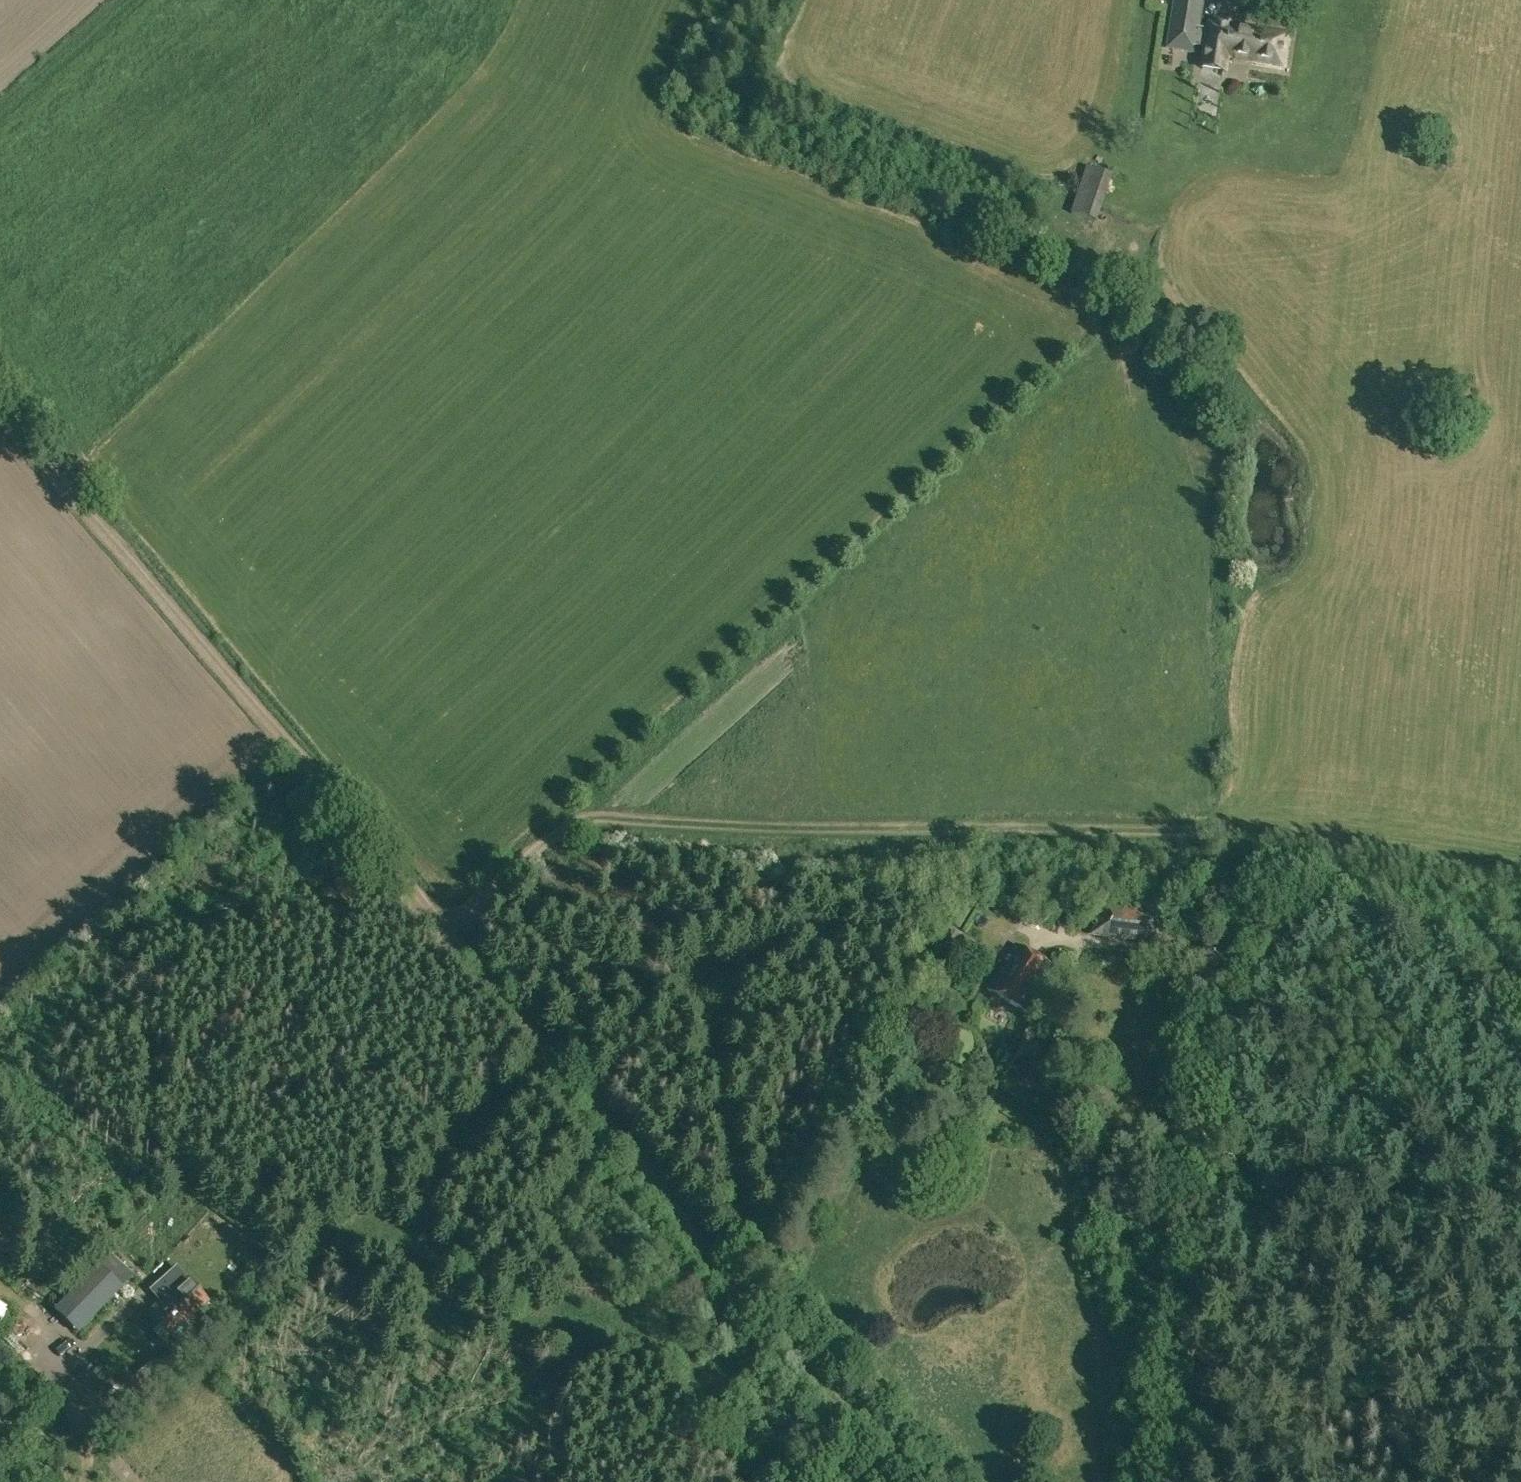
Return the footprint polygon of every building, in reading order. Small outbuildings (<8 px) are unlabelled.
[(1224,72),(1227,56),(1232,57),(1234,60),(1248,62),(1250,60),(1283,65),(1287,38),(1209,25),(1208,30),(1197,28),(1201,0),(1177,0),(1169,47),(1170,48),(1172,36),(1193,39),(1192,47),(1205,49),(1202,68),(1224,72)] [(1071,213),(1098,223),(1114,176),(1087,166),(1071,213)] [(1109,905),(1108,906),(1091,931),(1091,937),(1159,945),(1162,912),(1109,905)] [(989,989),(1027,1012),(1054,967),(1016,945),(989,989)] [(52,1311),(78,1336),(124,1288),(122,1287),(134,1275),(110,1251),(52,1311)] [(150,1312),(171,1335),(208,1302),(182,1273),(167,1287),(172,1293),(150,1312)]
